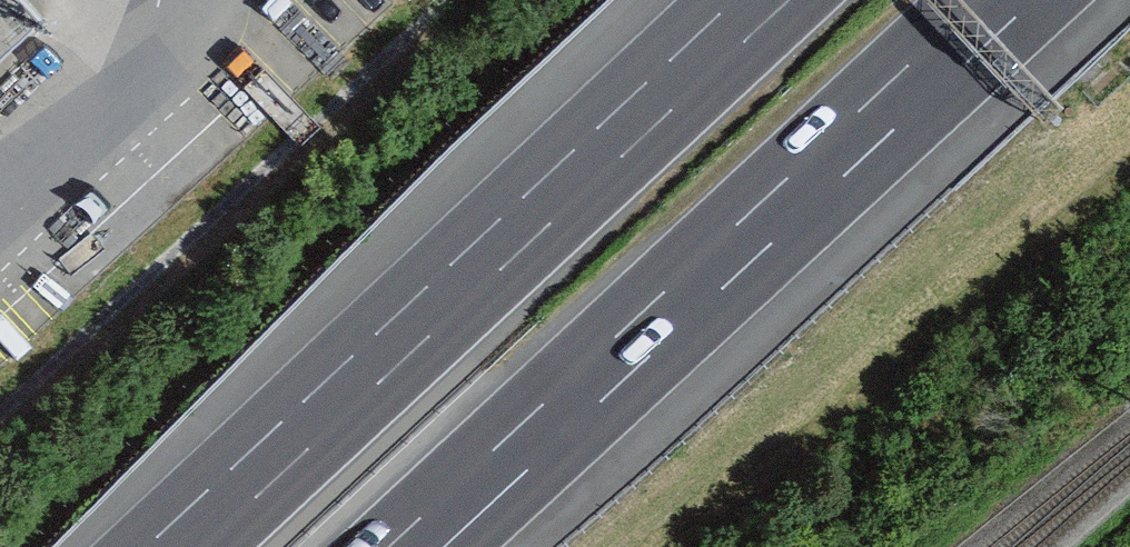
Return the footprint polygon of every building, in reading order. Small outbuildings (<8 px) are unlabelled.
[(52,9),(44,0),(0,0),(0,57),(52,9)]
